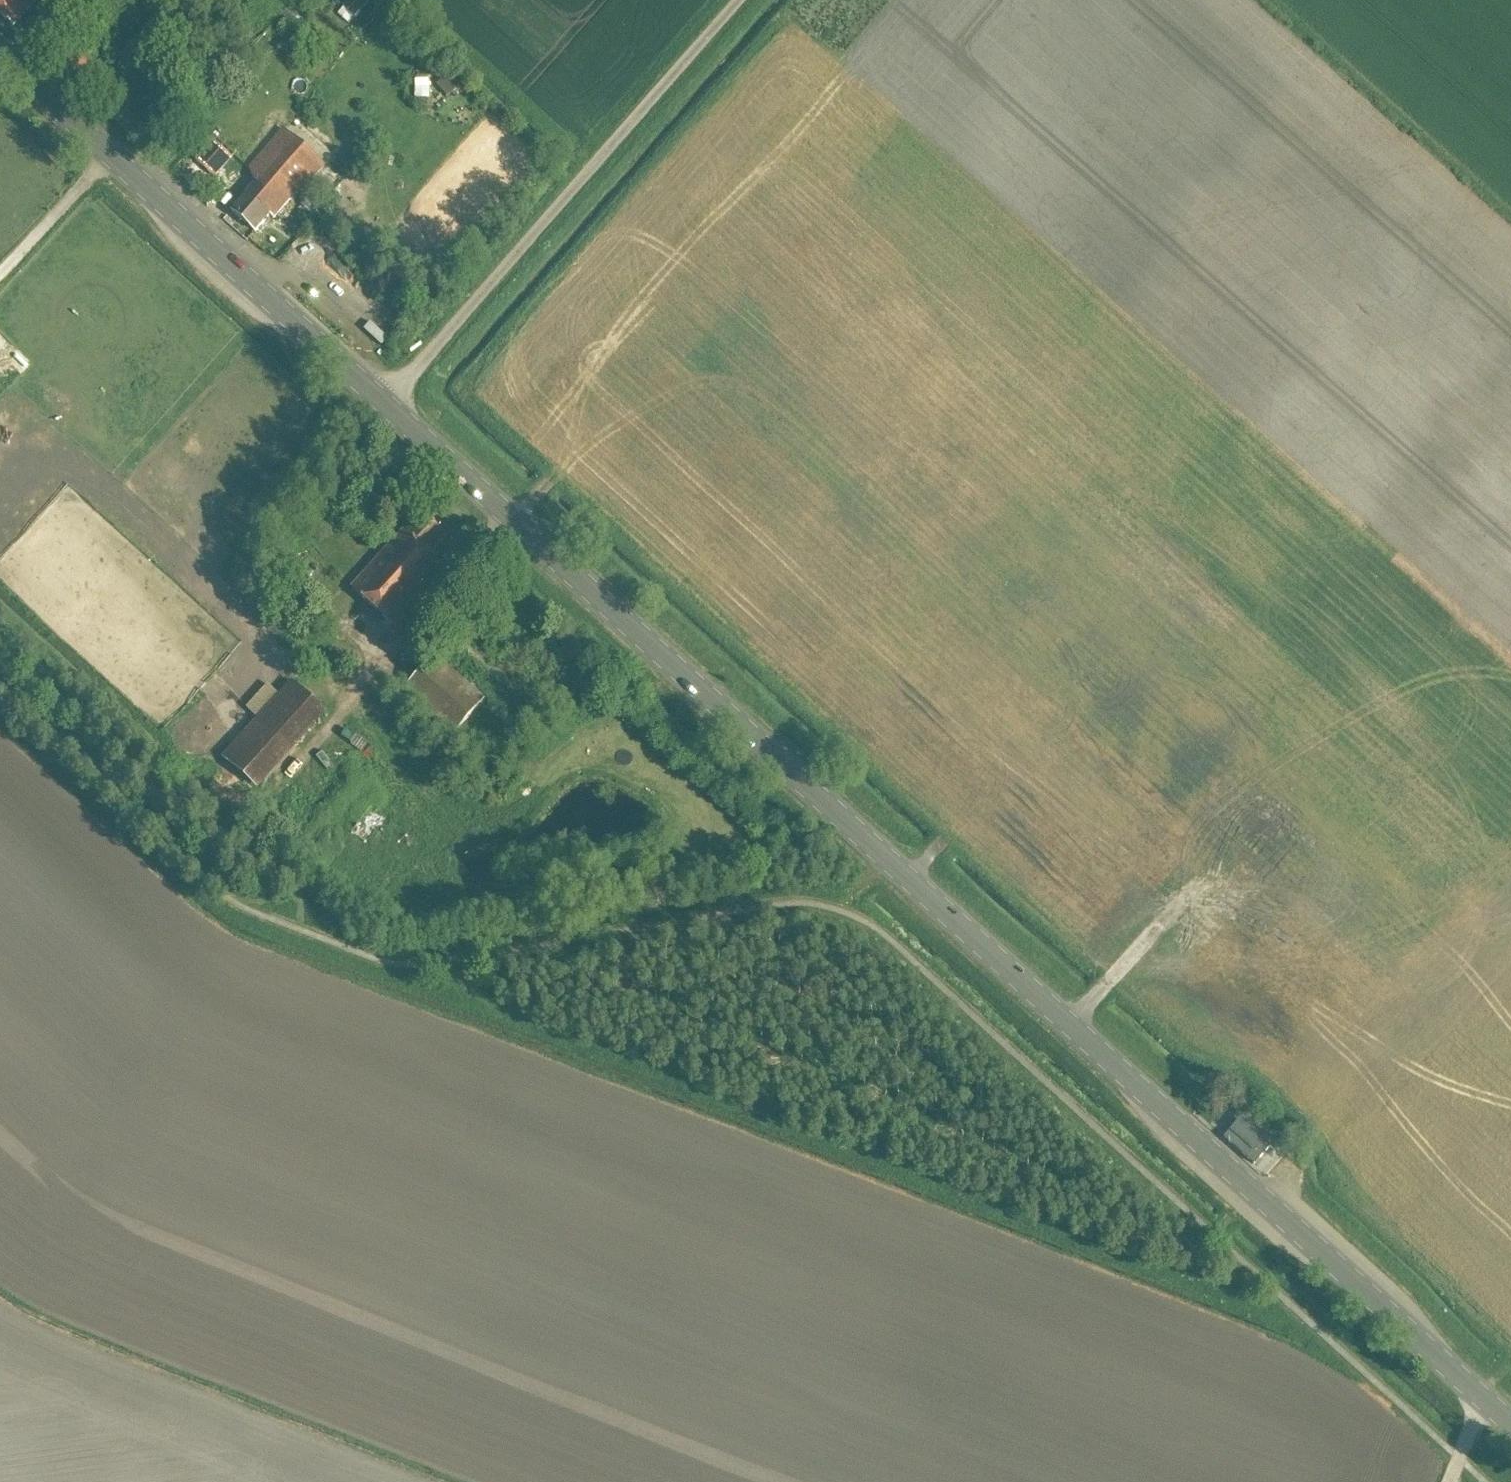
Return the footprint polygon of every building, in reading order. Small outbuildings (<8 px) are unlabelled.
[(13,28),(40,0),(0,0),(0,16),(13,28)] [(420,100),(433,99),(432,79),(418,80),(420,100)] [(256,186),(232,213),(255,234),(256,235),(271,218),(274,220),(275,221),(290,204),(297,196),(300,197),(313,182),(313,183),(325,169),(318,163),(282,132),(248,171),(250,173),(256,186)] [(399,633),(451,576),(430,557),(447,539),(422,517),(406,535),(404,533),(352,591),(399,633)] [(453,739),(484,703),(435,659),(404,695),(453,739)] [(251,710),(261,718),(227,758),(267,792),(335,713),(296,680),(284,694),(272,684),(251,710)] [(1254,1167),(1269,1149),(1240,1122),(1224,1140),(1254,1167)]
